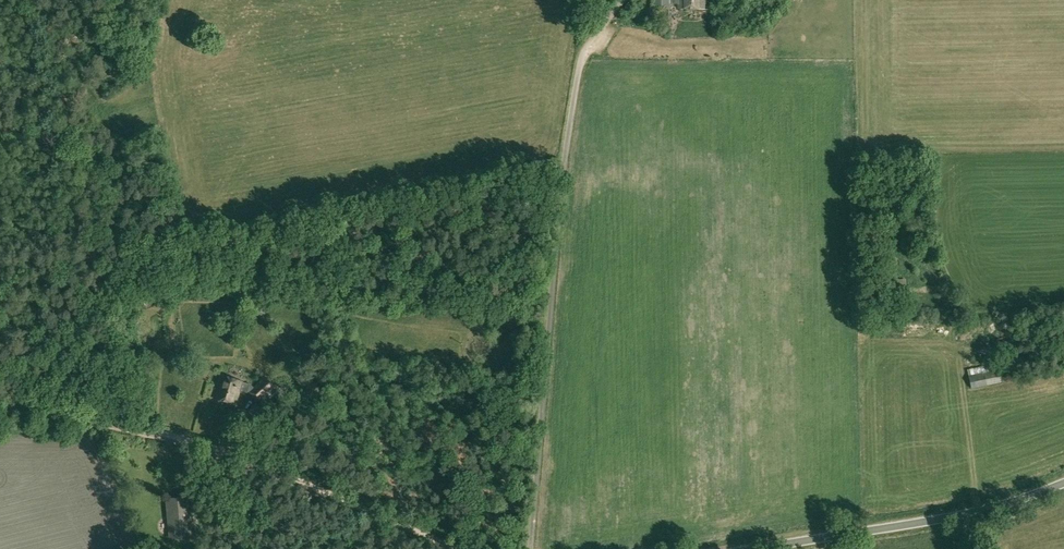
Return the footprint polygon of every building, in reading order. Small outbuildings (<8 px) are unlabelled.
[(704,0),(653,0),(653,7),(670,8),(670,3),(679,4),(678,9),(704,9),(704,0)] [(258,315),(260,317),(264,315),(266,311),(264,307),(262,305),(257,306),(255,310),(255,313),(258,315)] [(971,389),(1002,382),(999,369),(992,371),(991,364),(967,369),(971,389)] [(259,402),(276,387),(266,375),(253,387),(250,384),(242,382),(222,376),(215,399),(235,405),(239,392),(243,393),(249,392),(259,402)] [(192,536),(189,497),(166,499),(167,514),(170,514),(173,538),(192,536)]
